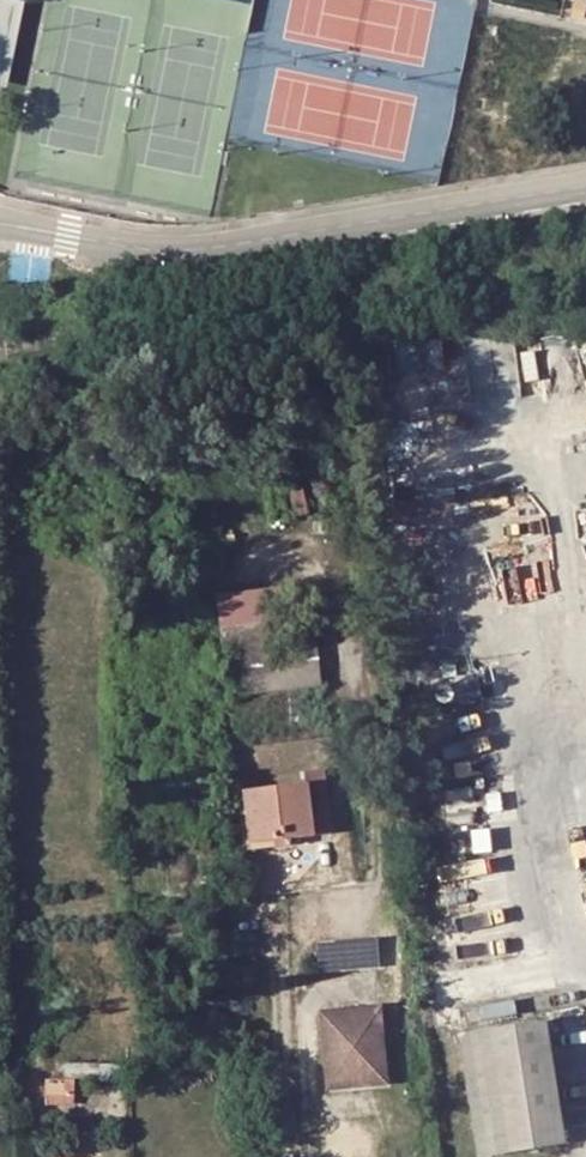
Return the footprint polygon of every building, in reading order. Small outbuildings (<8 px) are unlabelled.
[(27,0),(0,0),(0,83),(11,84),(28,0),(27,0)] [(280,585),(221,589),(225,642),(250,640),(250,651),(285,648),(280,585)] [(350,814),(346,741),(333,742),(334,760),(277,763),(277,761),(268,761),(269,785),(257,785),(259,818),(350,814)] [(319,938),(321,967),(380,964),(379,934),(319,938)] [(389,1071),(381,1002),(316,1009),(323,1078),(389,1071)] [(483,1142),(569,1127),(550,1005),(462,1020),(483,1142)] [(75,1103),(76,1077),(49,1076),(49,1102),(75,1103)]
